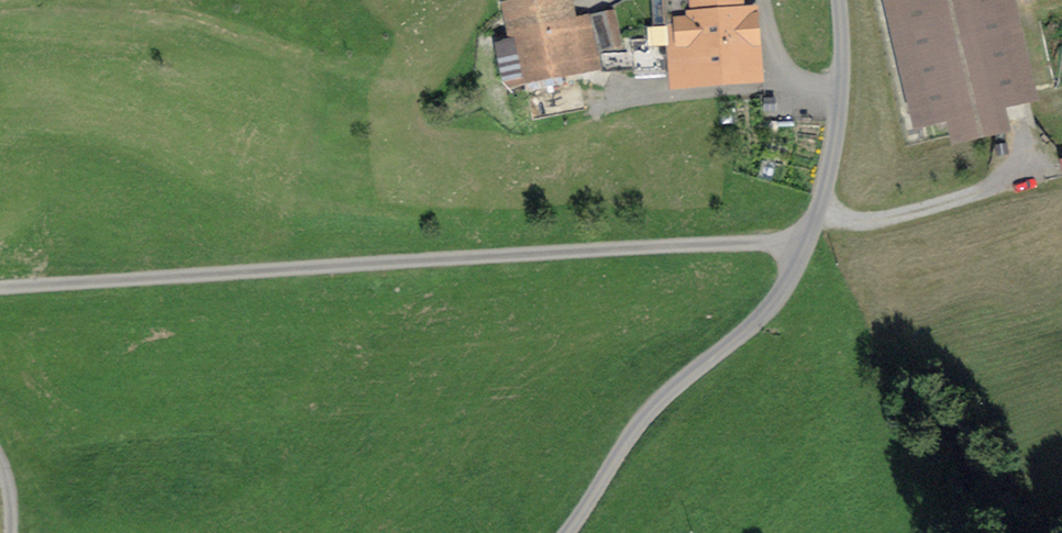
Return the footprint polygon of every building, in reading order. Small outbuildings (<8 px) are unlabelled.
[(673,24),(691,23),(691,22),(739,18),(739,0),(652,0),(653,25),(673,24)] [(999,124),(1027,118),(1000,0),(923,0),(899,6),(925,118),(993,102),(999,124)] [(691,22),(691,23),(673,24),(675,77),(759,70),(757,43),(747,44),(745,18),(739,18),(691,22)] [(499,46),(506,80),(576,66),(568,28),(514,39),(499,46)]
